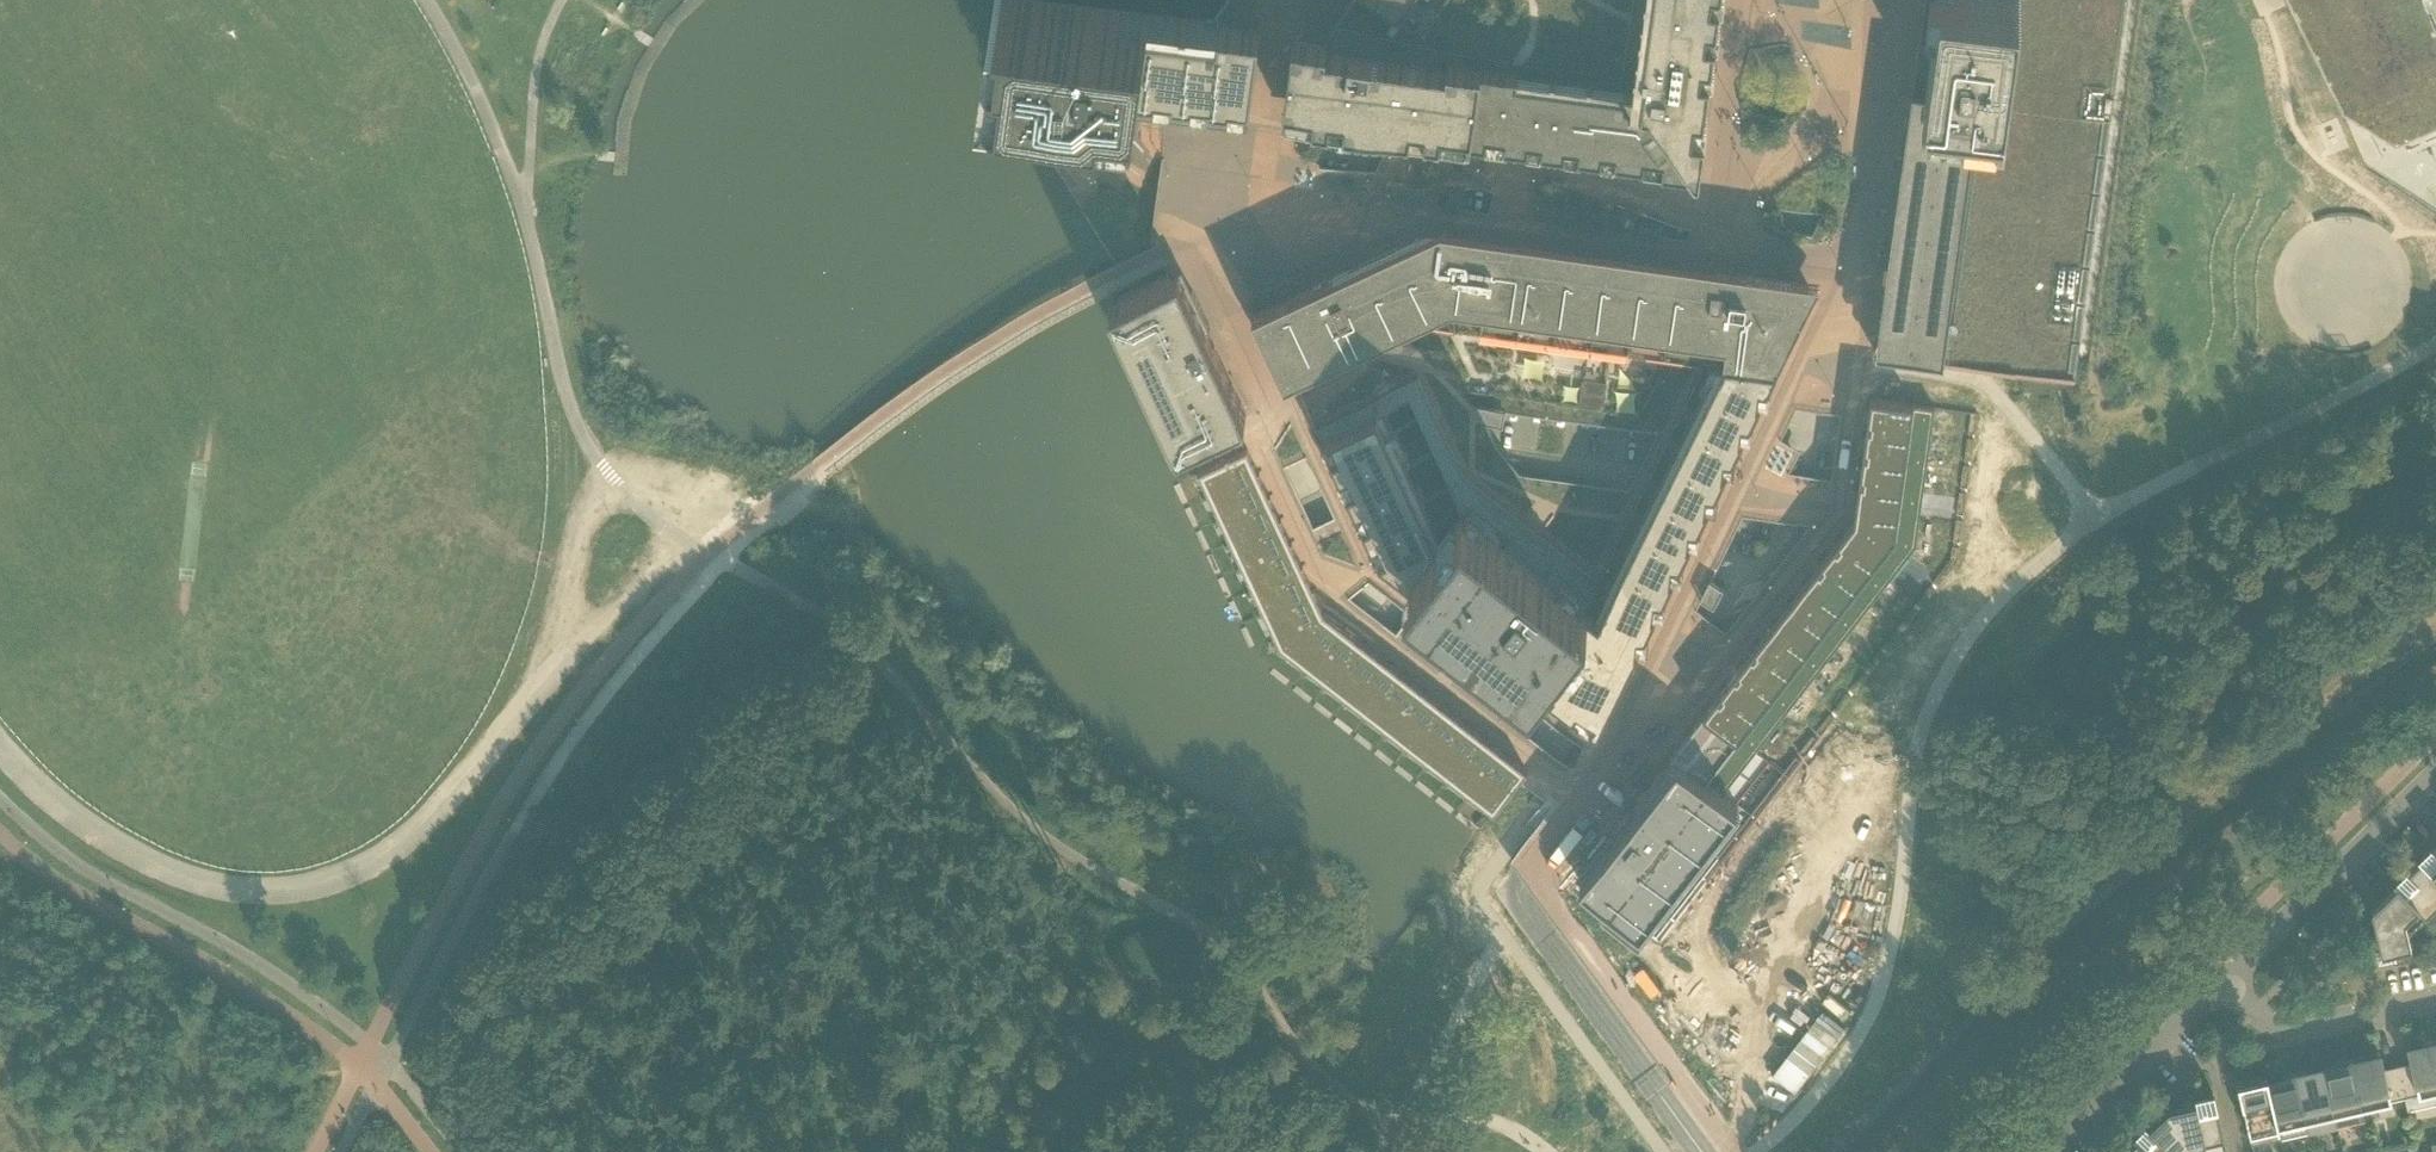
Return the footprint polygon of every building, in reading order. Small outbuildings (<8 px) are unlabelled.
[(1009,41),(1004,74),(999,74),(999,78),(1066,87),(1064,105),(1182,120),(1208,124),(1211,107),(1248,113),(1260,32),(1222,27),(1029,0),(1002,0),(1007,1),(1003,35),(997,34),(996,39),(1009,41)] [(1322,49),(1322,43),(1294,39),(1284,112),(1313,116),(1313,120),(1440,138),(1450,139),(1449,145),(1661,175),(1662,169),(1699,174),(1705,134),(1702,133),(1720,0),(1450,0),(1441,65),(1381,56),(1382,52),(1383,53),(1391,41),(1371,27),(1363,39),(1339,23),(1333,31),(1322,49)] [(1399,18),(1411,0),(1372,0),(1399,18)] [(1907,125),(1884,290),(1875,353),(2074,381),(2127,0),(1924,0),(1907,125)] [(2343,113),(2395,147),(2435,129),(2435,0),(2286,0),(2343,113)] [(1416,234),(1253,316),(1308,426),(1402,379),(1460,483),(1627,600),(1551,753),(1588,780),(1814,487),(1835,303),(1811,300),(1814,279),(1416,234)] [(1170,275),(1117,299),(1185,443),(1219,427),(1233,421),(1236,419),(1241,417),(1246,415),(1207,330),(1210,329),(1192,289),(1191,289),(1188,290),(1179,271),(1171,274),(1171,275),(1170,275)] [(1377,414),(1323,439),(1325,442),(1332,439),(1339,453),(1332,457),(1341,476),(1348,473),(1355,487),(1347,490),(1356,510),(1364,506),(1370,521),(1363,524),(1372,543),(1379,540),(1386,554),(1378,558),(1389,566),(1448,612),(1444,617),(1447,619),(1451,614),(1597,728),(1628,666),(1633,670),(1635,666),(1630,663),(1639,646),(1635,646),(1637,632),(1645,633),(1656,612),(1653,611),(1655,597),(1662,598),(1673,576),(1670,576),(1672,562),(1680,563),(1691,541),(1688,541),(1690,527),(1697,528),(1708,506),(1705,506),(1707,492),(1715,493),(1726,471),(1722,471),(1724,457),(1732,458),(1743,436),(1740,436),(1742,421),(1750,423),(1760,401),(1757,401),(1759,386),(1767,387),(1773,377),(1776,369),(1775,369),(1775,370),(1774,370),(1724,363),(1632,549),(1615,583),(1614,584),(1607,599),(1598,616),(1461,511),(1437,542),(1377,414)] [(1869,410),(1867,426),(1875,427),(1931,435),(1935,407),(1871,398),(1869,410)] [(1865,437),(1863,452),(1871,453),(1927,461),(1931,435),(1875,427),(1867,426),(1865,437)] [(1244,447),(1198,469),(1201,475),(1209,492),(1210,494),(1260,470),(1259,469),(1260,469),(1259,467),(1258,468),(1252,454),(1248,445),(1244,447)] [(1861,464),(1859,479),(1867,480),(1923,488),(1927,461),(1871,453),(1863,452),(1861,464)] [(1260,470),(1210,494),(1212,499),(1220,516),(1221,517),(1271,494),(1270,493),(1271,492),(1270,491),(1269,491),(1260,470)] [(1858,491),(1856,506),(1863,507),(1920,515),(1920,512),(1923,488),(1867,480),(1859,479),(1858,491)] [(1271,494),(1221,517),(1223,522),(1231,539),(1232,540),(1282,517),(1281,516),(1282,515),(1281,514),(1280,514),(1271,494)] [(1854,518),(1853,519),(1860,524),(1905,558),(1915,544),(1920,515),(1863,507),(1856,506),(1855,510),(1854,516),(1854,518)] [(1282,517),(1232,540),(1234,545),(1242,562),(1243,564),(1292,540),(1292,539),(1293,539),(1292,537),(1291,538),(1282,517)] [(1844,531),(1837,540),(1843,545),(1888,580),(1905,558),(1860,524),(1853,519),(1844,531)] [(1292,540),(1243,564),(1245,568),(1253,586),(1254,587),(1303,564),(1303,563),(1304,562),(1303,561),(1302,561),(1292,540)] [(1827,553),(1820,562),(1826,566),(1871,601),(1888,580),(1843,545),(1837,540),(1827,553)] [(1810,574),(1803,583),(1809,588),(1854,622),(1865,609),(1871,601),(1826,566),(1820,562),(1810,574)] [(1303,564),(1254,587),(1256,592),(1264,609),(1264,610),(1314,587),(1314,586),(1314,584),(1313,584),(1303,564)] [(1794,595),(1787,605),(1793,609),(1837,644),(1854,622),(1809,588),(1803,583),(1794,595)] [(1314,587),(1264,610),(1267,615),(1277,638),(1280,644),(1325,608),(1325,607),(1324,608),(1314,587)] [(1777,617),(1770,626),(1776,631),(1820,666),(1837,644),(1793,609),(1787,605),(1777,617)] [(1325,608),(1280,644),(1286,648),(1306,664),(1309,666),(1343,623),(1325,610),(1326,609),(1325,608)] [(1343,623),(1309,666),(1311,668),(1326,680),(1329,682),(1363,639),(1346,626),(1346,625),(1345,624),(1344,625),(1343,623)] [(1760,638),(1753,648),(1759,652),(1804,687),(1811,677),(1820,666),(1776,631),(1770,626),(1760,638)] [(1363,639),(1329,682),(1332,684),(1346,696),(1350,698),(1383,655),(1366,641),(1367,641),(1365,640),(1363,639)] [(1744,660),(1736,669),(1743,674),(1787,708),(1804,687),(1759,652),(1753,648),(1744,660)] [(1383,655),(1350,698),(1352,700),(1367,711),(1370,714),(1404,671),(1386,657),(1387,656),(1386,655),(1385,656),(1383,655)] [(1727,681),(1720,690),(1726,695),(1771,729),(1787,708),(1743,674),(1736,669),(1727,681)] [(1710,703),(1703,712),(1709,717),(1754,751),(1771,729),(1726,695),(1720,690),(1710,703)] [(1445,702),(1411,746),(1413,747),(1428,759),(1431,761),(1465,718),(1447,705),(1448,704),(1447,703),(1446,704),(1445,702)] [(1693,724),(1686,733),(1692,738),(1737,772),(1754,751),(1709,717),(1703,712),(1693,724)] [(1465,718),(1431,761),(1433,763),(1448,775),(1451,777),(1485,734),(1468,721),(1468,720),(1467,719),(1466,720),(1465,718)] [(1677,746),(1669,755),(1676,759),(1677,758),(1721,793),(1722,792),(1737,772),(1692,738),(1686,733),(1677,746)] [(1485,734),(1451,777),(1454,779),(1468,791),(1472,793),(1505,750),(1488,736),(1489,736),(1487,735),(1485,734)] [(1505,750),(1472,793),(1474,795),(1489,806),(1494,811),(1520,777),(1528,767),(1508,752),(1509,751),(1508,750),(1507,751),(1505,750)] [(1613,839),(1580,881),(1633,923),(1640,928),(1673,886),(1712,835),(1737,803),(1722,792),(1721,793),(1677,758),(1676,759),(1666,771),(1660,767),(1654,775),(1660,780),(1655,786),(1654,786),(1650,791),(1644,787),(1638,795),(1644,800),(1641,804),(1640,804),(1634,811),(1628,807),(1624,814),(1613,827),(1619,831),(1613,839)] [(2421,862),(2435,877),(2435,847),(2421,862)] [(2396,886),(2427,917),(2435,908),(2435,877),(2421,862),(2396,886)] [(2396,956),(2395,951),(2411,947),(2408,935),(2427,917),(2396,886),(2371,910),(2379,946),(2376,946),(2379,959),(2396,956)] [(2426,944),(2429,957),(2435,956),(2435,942),(2426,944)] [(2397,1065),(2405,1098),(2408,1110),(2435,1103),(2435,1042),(2425,1045),(2426,1050),(2410,1054),(2412,1062),(2397,1065)] [(2352,1060),(2351,1060),(2362,1108),(2405,1098),(2397,1065),(2383,1069),(2382,1061),(2365,1064),(2364,1059),(2352,1062),(2352,1060)] [(2340,1070),(2325,1074),(2334,1114),(2336,1126),(2365,1119),(2362,1108),(2351,1060),(2350,1060),(2351,1062),(2339,1064),(2340,1070)] [(2296,1073),(2295,1073),(2305,1113),(2306,1121),(2334,1114),(2325,1074),(2309,1077),(2308,1072),(2296,1074),(2296,1073)] [(2270,1086),(2269,1087),(2278,1127),(2281,1138),(2282,1138),(2309,1132),(2306,1121),(2305,1113),(2295,1073),(2295,1075),(2283,1077),(2284,1083),(2274,1085),(2270,1086)] [(2239,1083),(2238,1083),(2238,1084),(2239,1088),(2252,1145),(2281,1138),(2278,1127),(2269,1087),(2267,1077),(2249,1081),(2248,1081),(2239,1083)] [(2214,1098),(2169,1108),(2190,1148),(2224,1140),(2214,1098)] [(2136,1140),(2147,1151),(2185,1151),(2190,1148),(2169,1108),(2136,1140)] [(2124,1151),(2147,1151),(2136,1140),(2124,1151)]
